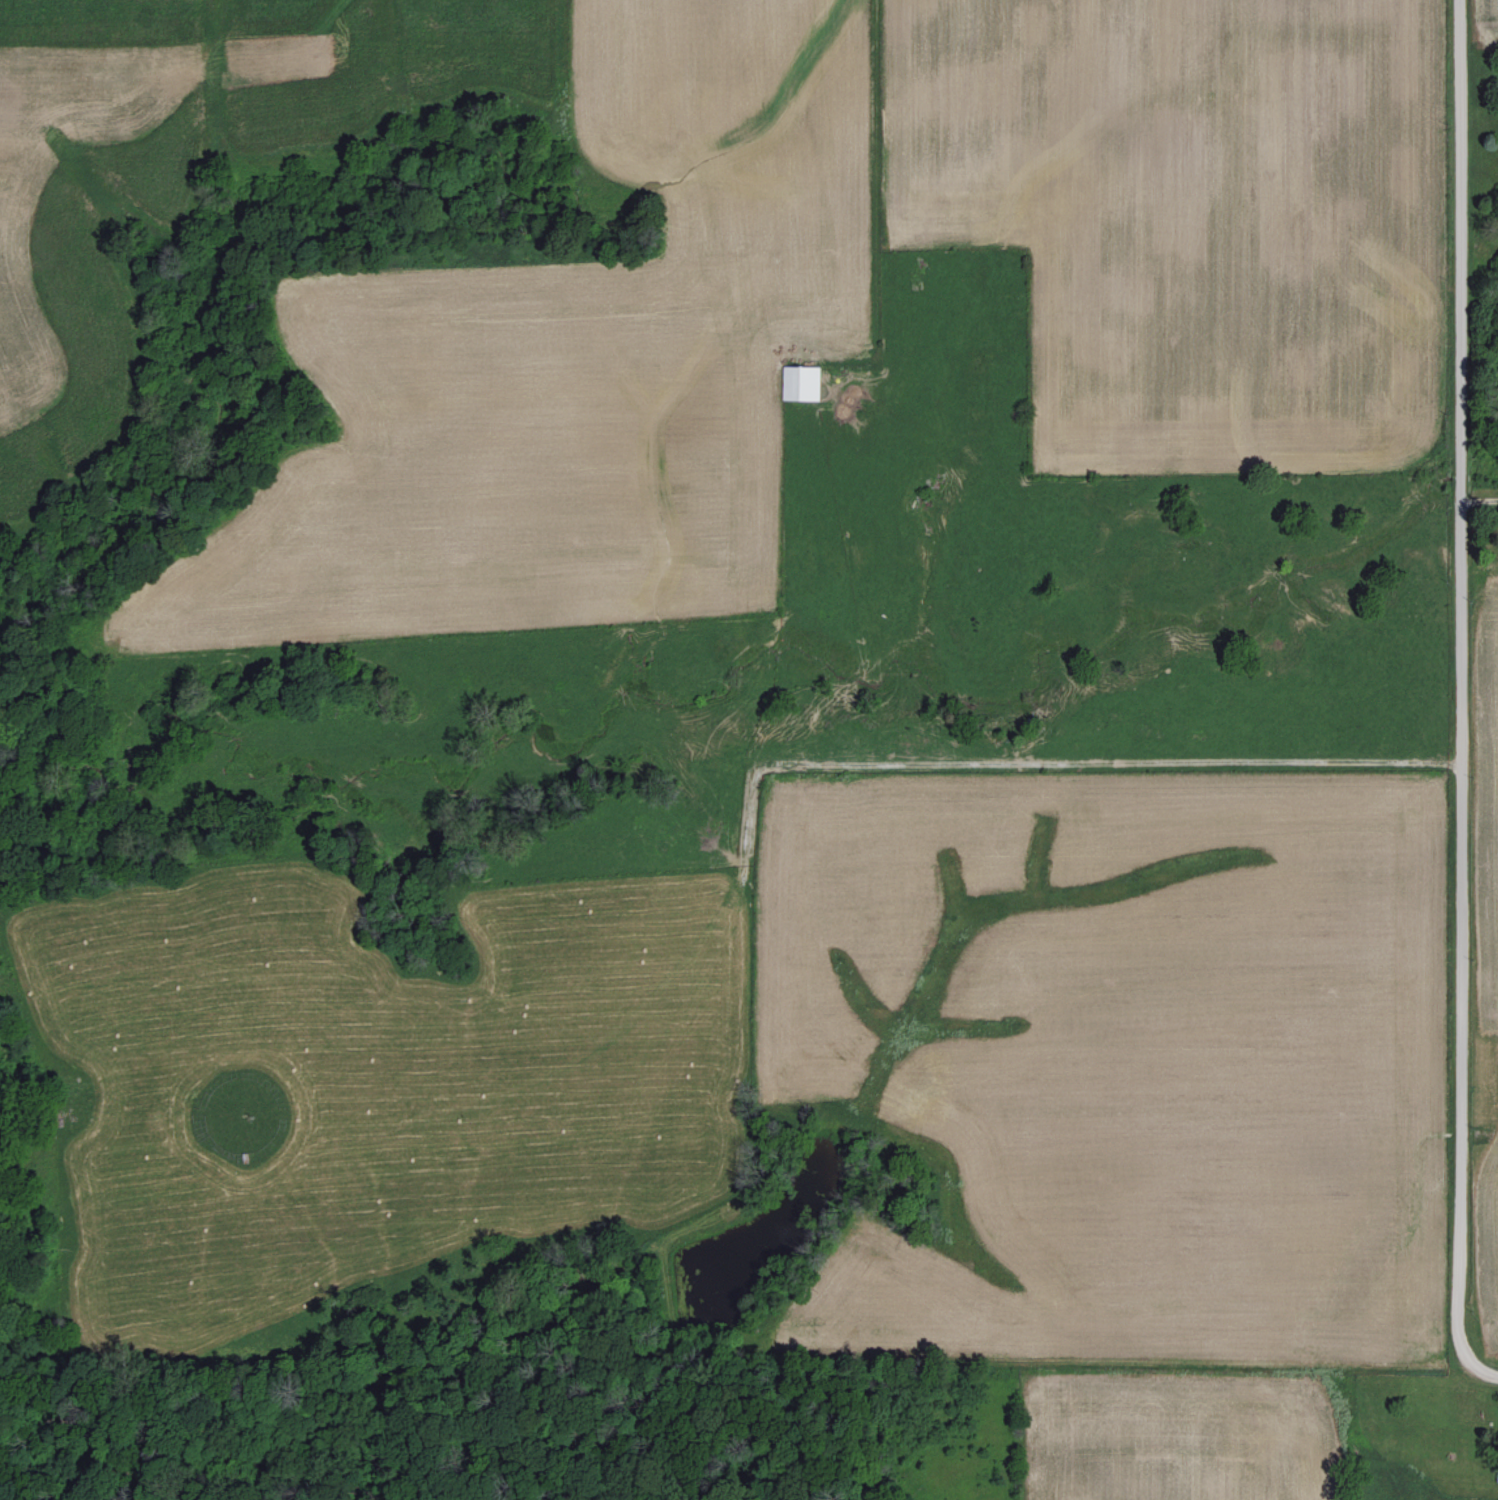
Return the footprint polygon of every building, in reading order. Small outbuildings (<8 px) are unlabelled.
[(779,400),(817,401),(818,367),(780,366),(779,400)]
